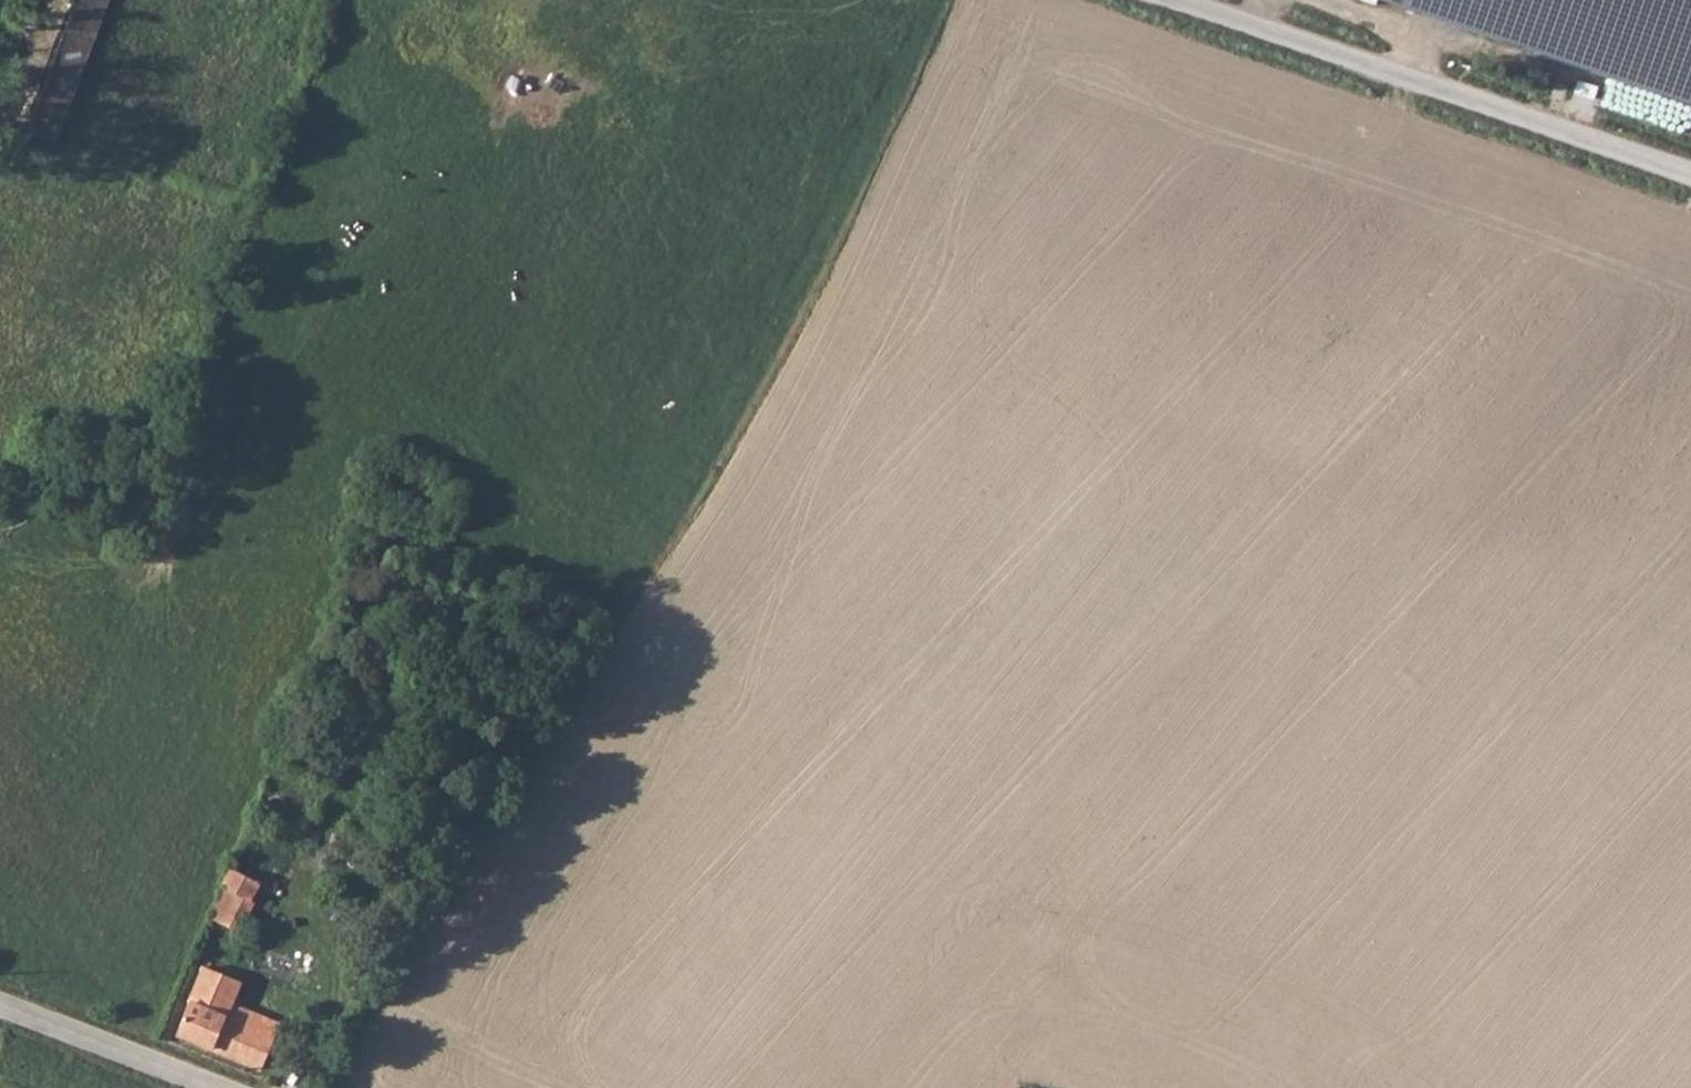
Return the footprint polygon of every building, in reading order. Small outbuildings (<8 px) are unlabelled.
[(0,98),(0,116),(55,138),(109,0),(38,0),(0,98)] [(1401,13),(1405,0),(1365,0),(1401,13)] [(274,858),(243,845),(232,865),(226,879),(237,884),(232,898),(258,909),(271,878),(267,876),(274,858)] [(196,999),(182,1030),(266,1065),(285,1020),(246,1004),(245,1006),(237,1002),(249,974),(213,959),(196,999)]
